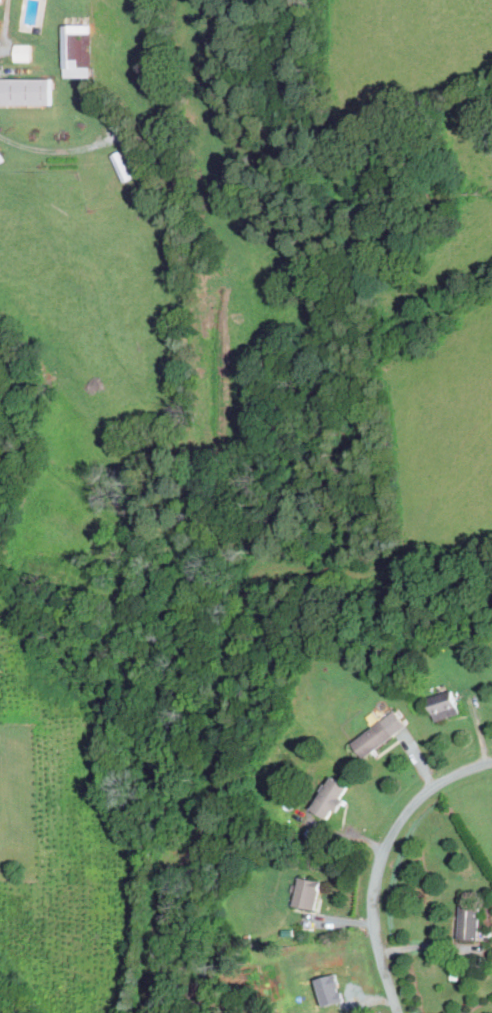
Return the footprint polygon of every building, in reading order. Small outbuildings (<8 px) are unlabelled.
[(64,25),(90,24),(92,77),(66,77),(64,25)] [(32,62),(15,61),(16,43),(33,44),(32,62)] [(53,105),(0,105),(0,79),(53,79),(53,105)] [(133,178),(124,182),(112,155),(121,151),(133,178)] [(436,720),(428,697),(453,688),(461,712),(436,720)] [(366,757),(354,742),(396,710),(408,725),(366,757)] [(337,809),(332,818),(315,808),(335,775),(352,785),(345,796),(347,797),(339,810),(337,809)] [(323,880),(317,909),(296,905),(301,876),(323,880)] [(482,904),(480,940),(461,938),(463,903),(482,904)] [(477,955),(478,947),(485,948),(485,955),(477,955)] [(478,969),(478,959),(486,959),(486,969),(478,969)] [(461,966),(460,979),(452,979),(452,965),(461,966)] [(342,1001),(336,973),(315,977),(321,1005),(342,1001)]
